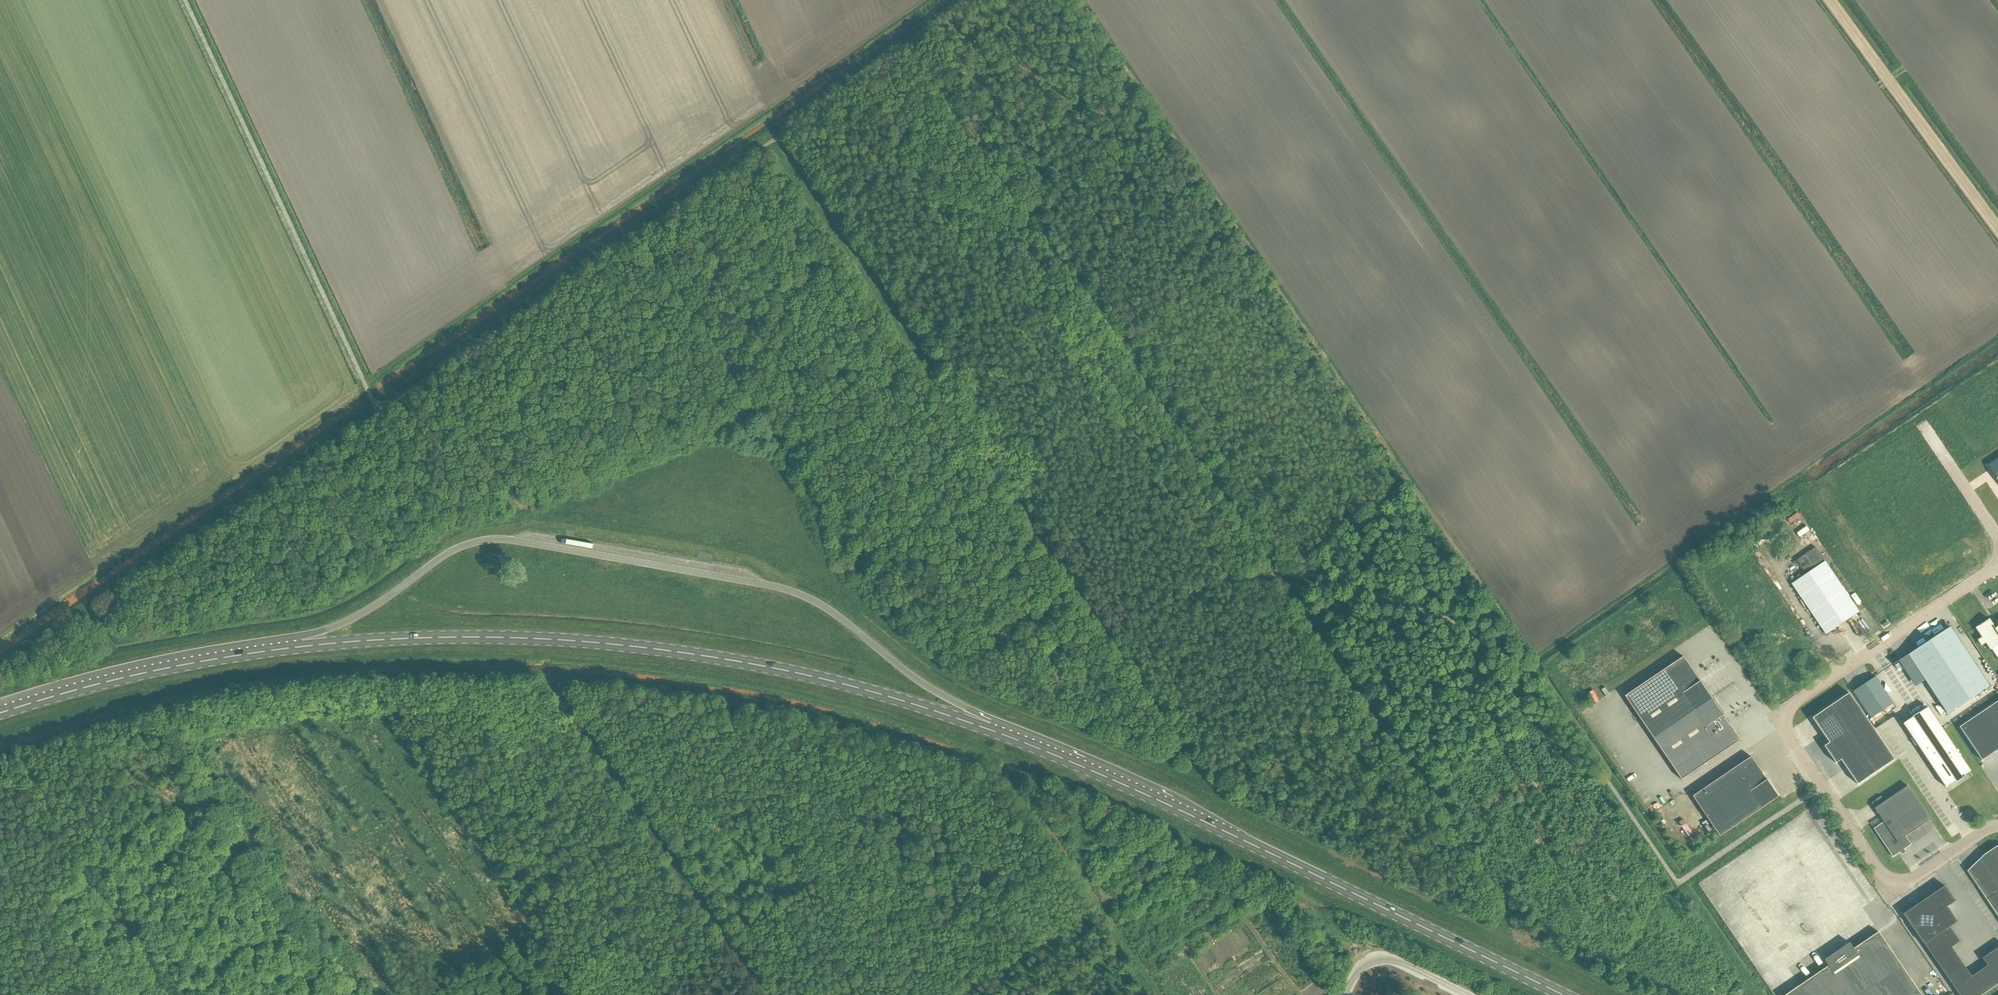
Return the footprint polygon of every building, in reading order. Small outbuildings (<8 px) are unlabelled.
[(1997,481),(1997,459),(1988,466),(1997,481)] [(1791,584),(1825,634),(1859,612),(1825,562),(1791,584)] [(1995,629),(1988,619),(1975,628),(1982,637),(1977,640),(1981,646),(1985,643),(1990,650),(1997,645),(1997,626),(1995,629)] [(1950,627),(1908,655),(1947,714),(1989,686),(1950,627)] [(1683,657),(1625,697),(1681,780),(1740,740),(1683,657)] [(1824,746),(1830,755),(1872,726),(1864,715),(1849,693),(1812,718),(1829,743),(1824,746)] [(1996,751),(1997,751),(1997,701),(1959,727),(1982,761),(1996,751)] [(1964,774),(1970,771),(1969,770),(1927,707),(1903,724),(1945,787),(1956,780),(1953,777),(1964,774)] [(1841,760),(1846,768),(1858,785),(1894,760),(1872,726),(1830,755),(1836,763),(1841,760)] [(1693,796),(1720,837),(1779,797),(1751,757),(1693,796)] [(1930,819),(1908,786),(1874,808),(1883,822),(1874,828),(1893,857),(1900,852),(1899,850),(1902,848),(1903,849),(1911,844),(1905,836),(1930,819)] [(1996,847),(1984,855),(1986,858),(1967,871),(1997,917),(1997,847),(1996,847)] [(1924,945),(1924,944),(1959,994),(1981,994),(1997,983),(1997,948),(1982,959),(1987,966),(1971,977),(1951,948),(1959,942),(1949,927),(1957,922),(1947,907),(1955,901),(1945,886),(1903,914),(1924,945)] [(1878,932),(1853,949),(1849,943),(1824,960),(1829,966),(1785,994),(1921,994),(1878,932)]
